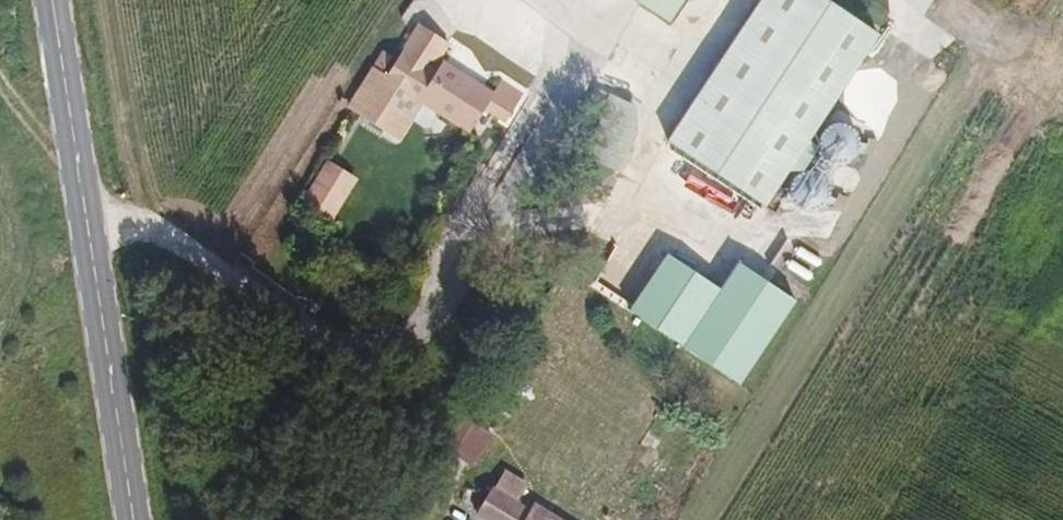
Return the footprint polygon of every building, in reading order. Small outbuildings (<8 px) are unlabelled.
[(685,0),(646,0),(673,18),(685,0)] [(825,0),(752,0),(661,142),(759,204),(876,34),(825,0)] [(445,67),(459,43),(419,20),(400,53),(385,44),(347,110),(406,144),(428,106),(476,134),(489,112),(510,124),(525,97),(508,87),(500,99),(445,67)] [(785,235),(829,233),(827,189),(842,188),(841,162),(863,161),(862,126),(814,128),(815,169),(786,170),(787,180),(783,180),(785,235)] [(357,179),(326,160),(297,206),(328,225),(357,179)] [(720,288),(666,253),(629,310),(682,345),(720,288)] [(796,299),(738,261),(720,288),(682,345),(740,383),(796,299)] [(457,409),(439,444),(477,464),(496,429),(457,409)] [(500,519),(535,519),(541,510),(503,487),(488,513),(500,519)] [(545,503),(541,510),(535,519),(574,519),(545,503)]
